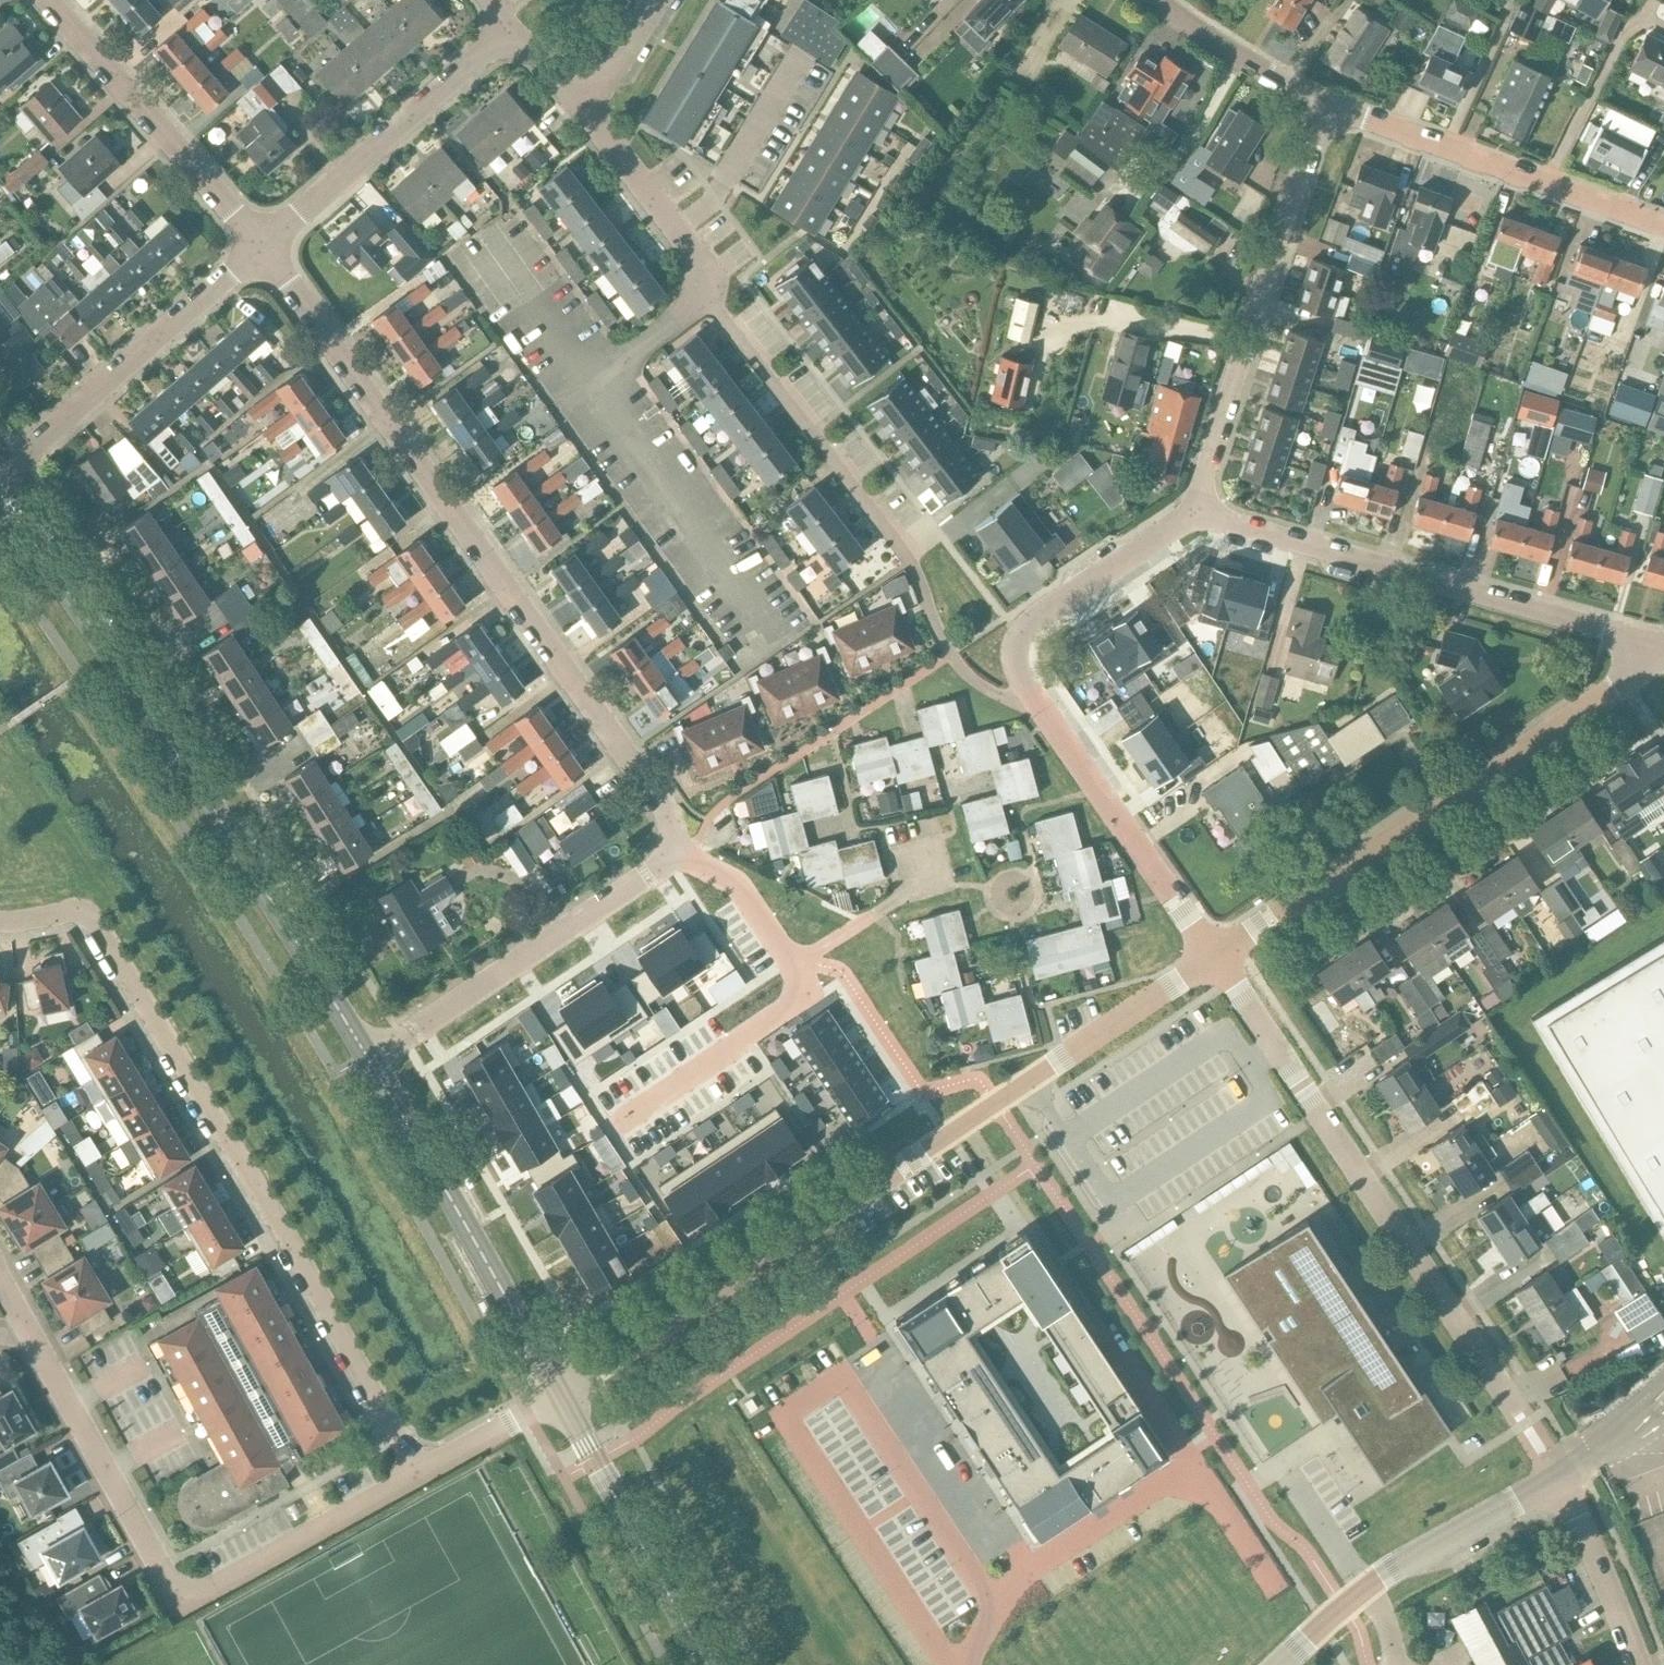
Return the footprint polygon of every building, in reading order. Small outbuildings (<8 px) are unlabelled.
[(123,13),(137,0),(112,0),(123,13)] [(123,13),(140,33),(161,15),(151,3),(155,0),(137,0),(123,13)] [(179,10),(191,0),(170,0),(179,10)] [(295,0),(278,0),(286,9),(295,0)] [(295,0),(286,9),(312,36),(328,21),(314,6),(307,13),(295,0)] [(347,6),(355,15),(365,6),(359,0),(354,0),(347,6)] [(418,41),(442,20),(425,0),(401,0),(390,10),(418,41)] [(723,0),(722,0),(718,0),(645,122),(672,140),(670,140),(692,153),(721,105),(714,99),(731,73),(739,77),(769,29),(748,18),(760,0),(723,0)] [(815,57),(830,67),(832,64),(845,43),(831,30),(840,21),(807,0),(802,0),(781,35),(791,42),(815,57)] [(953,29),(961,37),(973,24),(984,35),(986,33),(989,36),(1000,24),(997,21),(1018,0),(982,0),(953,29)] [(1268,13),(1292,28),(1309,0),(1275,0),(1268,13)] [(1444,21),(1462,29),(1472,5),(1461,0),(1453,0),(1444,21)] [(1532,6),(1547,14),(1555,0),(1535,0),(1532,6)] [(1597,18),(1606,0),(1565,0),(1597,18)] [(1522,3),(1510,29),(1534,41),(1547,15),(1522,3)] [(1403,6),(1393,23),(1406,30),(1416,14),(1403,6)] [(203,7),(171,35),(155,49),(172,70),(193,52),(194,53),(205,44),(195,32),(212,18),(203,7)] [(1608,39),(1621,13),(1609,7),(1596,34),(1608,39)] [(1357,9),(1336,40),(1324,58),(1348,74),(1349,72),(1360,79),(1369,65),(1359,58),(1362,53),(1370,59),(1389,30),(1357,9)] [(394,62),(418,41),(390,10),(366,31),(394,62)] [(1080,14),(1068,32),(1059,46),(1105,75),(1126,43),(1080,14)] [(29,77),(45,63),(30,45),(26,48),(22,43),(25,40),(10,23),(0,31),(0,91),(8,85),(13,91),(29,77)] [(1431,55),(1419,82),(1438,90),(1435,96),(1436,97),(1455,105),(1458,99),(1470,72),(1453,64),(1465,37),(1438,25),(1422,52),(1431,55)] [(228,37),(220,28),(204,42),(212,50),(228,37)] [(394,62),(366,31),(342,52),(370,84),(394,62)] [(1647,35),(1630,69),(1663,85),(1663,43),(1647,35)] [(870,63),(885,78),(904,59),(888,44),(870,63)] [(244,57),(236,48),(221,61),(230,70),(244,57)] [(193,52),(172,70),(190,90),(210,72),(194,53),(193,52)] [(346,105),(370,84),(342,52),(318,73),(346,105)] [(1159,96),(1166,100),(1171,104),(1190,74),(1165,58),(1161,66),(1142,54),(1129,75),(1131,76),(1118,97),(1147,115),(1159,96)] [(1565,77),(1585,84),(1593,63),(1573,56),(1565,77)] [(919,74),(904,59),(885,78),(901,93),(919,74)] [(1513,61),(1498,94),(1488,114),(1498,118),(1495,125),(1525,140),(1553,79),(1513,61)] [(300,66),(292,73),(300,83),(308,76),(300,66)] [(210,72),(190,90),(207,110),(228,92),(210,72)] [(233,135),(267,173),(288,155),(298,146),(285,132),(287,129),(288,124),(272,105),(287,93),(269,73),(255,85),(237,101),(252,118),(233,135)] [(858,73),(841,101),(879,124),(896,96),(895,96),(858,73)] [(1089,84),(1103,93),(1110,81),(1096,73),(1089,84)] [(50,81),(33,96),(20,107),(52,143),(81,118),(50,81)] [(482,112),(509,144),(534,122),(506,91),(482,112)] [(1079,131),(1079,132),(1113,154),(1107,161),(1118,168),(1131,148),(1143,128),(1114,109),(1115,108),(1102,100),(1089,119),(1088,118),(1079,131)] [(841,101),(825,127),(863,150),(879,124),(841,101)] [(1179,167),(1169,183),(1184,193),(1195,176),(1209,162),(1210,162),(1239,181),(1250,164),(1242,159),(1264,126),(1241,111),(1239,113),(1229,106),(1220,122),(1221,122),(1205,147),(1200,145),(1179,167)] [(509,144),(482,112),(457,133),(485,165),(509,144)] [(1136,144),(1134,147),(1158,162),(1161,161),(1170,147),(1179,133),(1160,121),(1158,126),(1151,122),(1146,129),(1136,144)] [(1629,183),(1646,148),(1645,147),(1644,148),(1601,127),(1602,126),(1600,125),(1599,127),(1591,123),(1582,140),(1591,144),(1583,161),(1585,162),(1585,160),(1597,166),(1602,156),(1620,165),(1615,175),(1628,181),(1627,183),(1629,183)] [(209,131),(209,138),(214,143),(220,143),(225,138),(225,132),(221,127),(214,127),(209,131)] [(863,150),(825,127),(809,154),(846,177),(863,150)] [(1065,129),(1054,143),(1098,174),(1107,161),(1113,154),(1079,132),(1079,131),(1077,130),(1074,135),(1065,129)] [(96,134),(79,149),(59,167),(84,195),(72,206),(83,219),(107,197),(97,185),(122,163),(96,134)] [(916,165),(932,142),(924,136),(907,159),(916,165)] [(535,146),(524,156),(528,160),(534,168),(536,170),(547,160),(535,146)] [(441,147),(417,169),(444,200),(453,193),(461,201),(476,187),(441,147)] [(26,181),(48,162),(39,151),(12,174),(8,170),(0,177),(0,179),(12,193),(26,181)] [(887,153),(882,161),(890,165),(895,158),(887,153)] [(809,154),(792,180),(830,204),(846,177),(809,154)] [(521,161),(512,169),(520,179),(529,171),(521,161)] [(567,165),(549,179),(539,187),(555,208),(583,187),(567,165)] [(1388,203),(1397,178),(1361,165),(1353,188),(1369,193),(1367,197),(1374,200),(1368,219),(1384,225),(1391,205),(1388,203)] [(444,200),(417,169),(392,190),(420,222),(444,200)] [(501,201),(511,191),(495,173),(485,182),(501,201)] [(1161,179),(1152,192),(1171,205),(1164,214),(1161,218),(1162,219),(1159,224),(1160,235),(1183,251),(1195,249),(1198,245),(1204,250),(1210,242),(1216,234),(1221,237),(1228,226),(1214,216),(1206,227),(1183,211),(1188,210),(1191,206),(1190,201),(1180,194),(1181,193),(1167,183),(1161,179)] [(792,180),(775,208),(813,231),(830,204),(792,180)] [(885,210),(898,186),(889,181),(876,206),(885,210)] [(1399,227),(1391,248),(1383,272),(1407,280),(1420,243),(1432,248),(1441,222),(1442,222),(1451,197),(1420,186),(1412,210),(1413,211),(1406,230),(1399,227)] [(600,208),(583,187),(555,208),(572,230),(600,208)] [(857,217),(864,205),(851,197),(844,210),(857,217)] [(135,204),(125,212),(139,227),(149,219),(135,204)] [(524,211),(534,225),(543,218),(533,204),(524,211)] [(1074,258),(1088,268),(1105,281),(1142,231),(1105,204),(1081,237),(1086,241),(1074,258)] [(149,276),(169,259),(151,238),(140,248),(129,236),(129,237),(104,208),(96,216),(130,257),(131,256),(149,276)] [(600,208),(572,230),(588,251),(616,229),(600,208)] [(869,230),(879,220),(872,213),(862,223),(869,230)] [(365,214),(330,245),(339,255),(337,256),(339,259),(341,258),(350,268),(350,267),(358,260),(368,272),(372,276),(390,259),(377,244),(385,237),(365,214)] [(464,214),(457,220),(466,230),(473,224),(464,214)] [(1485,261),(1483,265),(1494,269),(1496,263),(1515,270),(1521,253),(1531,226),(1502,216),(1494,241),(1492,240),(1485,261)] [(1342,245),(1350,225),(1330,217),(1323,238),(1342,245)] [(534,225),(545,240),(554,233),(543,218),(534,225)] [(457,220),(448,228),(457,238),(466,230),(457,220)] [(151,238),(169,259),(188,241),(170,221),(151,238)] [(408,280),(434,258),(423,246),(421,248),(399,223),(390,232),(390,236),(408,257),(397,267),(408,280)] [(1560,237),(1531,226),(1521,253),(1540,260),(1532,283),(1543,287),(1552,262),(1551,261),(1560,237)] [(130,257),(121,265),(110,253),(109,254),(95,239),(94,240),(83,228),(76,234),(111,274),(111,273),(129,293),(149,276),(131,256),(130,257)] [(616,229),(588,251),(605,272),(633,251),(616,229)] [(806,238),(798,245),(803,252),(812,245),(806,238)] [(15,252),(6,240),(0,245),(0,264),(15,252)] [(109,311),(129,293),(111,273),(111,274),(100,284),(76,256),(74,257),(63,244),(56,250),(91,291),(92,291),(109,311)] [(1569,270),(1564,286),(1579,291),(1574,308),(1583,311),(1592,314),(1593,314),(1603,284),(1613,256),(1580,244),(1571,269),(1570,271),(1569,270)] [(556,254),(566,268),(575,261),(565,247),(556,254)] [(649,272),(633,251),(605,272),(621,294),(649,272)] [(1149,251),(1137,269),(1152,280),(1164,262),(1149,251)] [(0,264),(0,280),(23,262),(15,252),(0,264)] [(1459,254),(1458,275),(1444,270),(1439,281),(1451,286),(1463,290),(1466,282),(1470,283),(1471,254),(1459,254)] [(1355,256),(1350,268),(1374,277),(1379,265),(1355,256)] [(1592,314),(1587,328),(1610,337),(1616,321),(1613,320),(1618,305),(1613,303),(1618,289),(1637,296),(1638,293),(1647,268),(1613,256),(1603,284),(1593,314),(1592,314)] [(788,276),(775,286),(775,287),(776,286),(789,302),(825,274),(812,258),(813,258),(812,257),(799,267),(797,263),(785,272),(788,276)] [(1312,259),(1305,282),(1338,293),(1346,269),(1312,259)] [(575,261),(566,268),(577,283),(586,276),(575,261)] [(856,262),(849,268),(856,277),(863,271),(856,262)] [(863,271),(856,277),(862,286),(870,280),(863,271)] [(649,272),(621,294),(637,314),(638,315),(666,294),(649,272)] [(56,273),(48,280),(90,328),(109,311),(92,291),(91,291),(81,301),(56,273)] [(825,274),(789,302),(802,319),(838,291),(825,274)] [(18,306),(23,313),(36,327),(46,319),(69,346),(90,328),(48,280),(36,291),(18,306)] [(411,325),(402,312),(431,291),(425,282),(373,320),(389,341),(411,325)] [(1331,316),(1338,293),(1305,282),(1297,305),(1331,316)] [(1648,320),(1647,324),(1659,329),(1663,320),(1663,284),(1658,300),(1656,299),(1648,320)] [(1060,288),(1055,301),(1061,303),(1059,309),(1072,314),(1074,308),(1080,310),(1085,297),(1060,288)] [(596,291),(587,298),(597,313),(606,306),(596,291)] [(838,291),(802,319),(814,335),(850,308),(838,291)] [(872,291),(865,297),(872,306),(879,300),(872,291)] [(23,313),(18,306),(6,293),(0,298),(0,334),(5,342),(0,346),(0,360),(8,371),(7,372),(18,387),(42,369),(26,347),(33,341),(16,319),(23,313)] [(1007,335),(1009,336),(1031,341),(1040,303),(1016,297),(1007,335)] [(354,300),(344,306),(349,313),(359,306),(354,300)] [(389,341),(404,363),(427,347),(426,346),(418,334),(447,313),(440,303),(411,325),(389,341)] [(597,313),(607,327),(617,320),(606,306),(597,313)] [(850,308),(814,335),(827,352),(863,324),(850,308)] [(637,314),(630,320),(637,328),(644,323),(638,315),(637,314)] [(246,355),(250,351),(266,337),(248,316),(228,334),(246,355)] [(891,316),(884,321),(891,330),(898,325),(891,316)] [(1336,317),(1332,330),(1357,338),(1360,328),(1358,328),(1359,324),(1336,317)] [(433,356),(463,334),(471,328),(464,319),(426,346),(427,347),(404,363),(420,384),(442,368),(433,356)] [(1477,322),(1474,329),(1485,333),(1487,325),(1477,322)] [(863,324),(827,352),(840,369),(876,341),(863,324)] [(898,325),(891,330),(897,339),(905,334),(898,325)] [(1638,326),(1629,351),(1645,356),(1653,331),(1638,326)] [(1289,330),(1282,353),(1315,364),(1323,341),(1289,330)] [(1148,380),(1139,377),(1150,339),(1122,331),(1103,398),(1140,408),(1148,380)] [(1452,331),(1444,354),(1480,368),(1489,344),(1452,331)] [(676,364),(685,376),(713,355),(696,333),(661,361),(668,371),(676,364)] [(228,334),(208,351),(226,371),(225,372),(250,399),(259,391),(235,364),(246,355),(228,334)] [(1364,357),(1364,358),(1397,368),(1404,345),(1371,336),(1364,357)] [(876,341),(840,369),(853,385),(852,385),(853,386),(890,358),(889,357),(888,357),(876,341)] [(1170,341),(1166,353),(1179,357),(1183,345),(1170,341)] [(1410,347),(1403,369),(1438,379),(1445,358),(1410,347)] [(1033,351),(1022,348),(1018,362),(1003,358),(994,398),(1021,404),(1031,364),(1030,364),(1033,351)] [(206,389),(225,372),(226,371),(208,351),(189,368),(206,389)] [(1308,387),(1315,364),(1282,353),(1274,376),(1308,387)] [(658,397),(669,412),(679,406),(672,397),(691,383),(702,397),(729,376),(713,355),(685,376),(667,390),(658,397)] [(264,358),(255,367),(269,382),(278,374),(264,358)] [(1337,371),(1352,376),(1356,363),(1340,359),(1337,371)] [(1533,360),(1525,381),(1557,392),(1561,393),(1568,373),(1533,360)] [(471,408),(470,408),(462,396),(492,374),(485,365),(433,403),(448,424),(471,408)] [(1373,366),(1371,381),(1397,385),(1399,370),(1373,366)] [(169,386),(186,406),(206,389),(189,368),(169,386)] [(509,368),(494,379),(494,380),(481,389),(487,396),(487,397),(500,388),(515,376),(509,368)] [(931,368),(924,373),(931,382),(938,376),(931,368)] [(1352,376),(1337,371),(1333,384),(1348,388),(1352,376)] [(255,420),(284,399),(292,410),(292,411),(315,395),(299,373),(248,410),(255,420)] [(904,375),(866,404),(867,405),(868,405),(880,421),(916,393),(904,377),(905,377),(904,375)] [(718,419),(746,397),(729,376),(702,397),(702,398),(696,403),(701,410),(708,405),(718,419)] [(938,376),(931,382),(938,391),(945,385),(938,376)] [(1308,387),(1274,376),(1267,399),(1300,410),(1308,387)] [(658,377),(648,384),(658,397),(667,390),(658,377)] [(1619,382),(1608,413),(1611,414),(1629,421),(1645,426),(1656,395),(1619,382)] [(1157,430),(1187,439),(1199,396),(1160,385),(1147,431),(1156,434),(1157,430)] [(169,386),(149,403),(167,423),(186,406),(169,386)] [(916,393),(880,421),(893,438),(929,410),(930,410),(938,404),(924,386),(916,393)] [(471,408),(448,424),(464,446),(486,430),(477,417),(506,397),(500,388),(487,397),(487,396),(470,408),(471,408)] [(1524,391),(1517,416),(1534,421),(1551,425),(1558,400),(1524,391)] [(225,393),(216,401),(230,416),(239,408),(225,393)] [(330,416),(315,395),(292,411),(292,410),(263,431),(270,441),(299,420),(308,432),(330,416)] [(735,440),(763,419),(746,397),(718,419),(719,419),(710,425),(716,433),(725,427),(735,440)] [(1373,399),(1370,410),(1386,415),(1389,405),(1373,399)] [(173,431),(167,423),(149,403),(129,421),(170,468),(179,461),(161,441),(173,431)] [(958,403),(951,408),(957,415),(964,410),(958,403)] [(1561,406),(1553,433),(1588,443),(1596,416),(1561,406)] [(1257,430),(1290,441),(1297,418),(1264,407),(1257,430)] [(1663,435),(1663,410),(1655,407),(1647,429),(1663,435)] [(492,438),(504,430),(522,417),(516,409),(486,430),(464,446),(480,468),(502,452),(492,438)] [(1137,431),(1140,419),(1099,409),(1096,421),(1137,431)] [(205,410),(196,418),(210,434),(219,425),(205,410)] [(929,410),(893,438),(906,454),(942,426),(930,410),(929,410)] [(964,410),(957,415),(962,422),(969,417),(964,410)] [(1324,422),(1337,426),(1340,413),(1327,410),(1324,422)] [(1073,415),(1066,441),(1079,445),(1086,419),(1073,415)] [(346,438),(330,416),(308,432),(323,454),(346,438)] [(1459,462),(1479,467),(1491,424),(1472,418),(1459,462)] [(763,419),(735,440),(751,461),(779,440),(763,419)] [(688,420),(679,427),(689,441),(699,434),(688,420)] [(1337,426),(1324,422),(1320,435),(1333,439),(1337,426)] [(942,426),(906,454),(919,471),(955,443),(942,426)] [(567,439),(559,427),(542,439),(551,451),(567,439)] [(185,428),(176,436),(190,452),(200,443),(185,428)] [(1157,430),(1156,434),(1144,472),(1175,481),(1187,439),(1157,430)] [(1290,441),(1257,430),(1249,453),(1283,464),(1290,441)] [(1423,434),(1408,430),(1401,455),(1416,459),(1423,434)] [(699,434),(689,441),(700,456),(709,449),(699,434)] [(973,437),(971,445),(982,448),(984,439),(973,437)] [(1339,479),(1333,500),(1362,508),(1369,482),(1376,456),(1364,452),(1367,443),(1360,441),(1354,439),(1348,438),(1341,462),(1338,474),(1340,474),(1339,479)] [(984,439),(982,448),(993,450),(995,442),(984,439)] [(278,452),(285,462),(303,450),(295,440),(278,452)] [(779,440),(751,461),(768,483),(796,462),(779,440)] [(1436,445),(1424,442),(1418,462),(1431,465),(1436,445)] [(955,443),(919,471),(932,487),(968,460),(955,443)] [(155,498),(161,495),(169,489),(168,488),(173,482),(165,473),(161,478),(146,457),(135,465),(136,467),(122,477),(102,449),(75,468),(101,505),(127,486),(134,496),(133,497),(134,498),(148,488),(155,498)] [(493,486),(508,508),(531,492),(530,491),(522,479),(551,458),(545,449),(493,486)] [(1048,474),(1061,492),(1093,470),(1080,451),(1048,474)] [(1113,453),(1110,466),(1120,487),(1127,456),(1113,453)] [(1275,487),(1283,464),(1249,453),(1242,476),(1275,487)] [(359,456),(336,472),(352,494),(374,478),(359,456)] [(968,460),(932,487),(944,504),(944,505),(981,477),(982,476),(981,475),(980,476),(968,460)] [(1309,473),(1322,476),(1326,464),(1313,460),(1309,473)] [(1648,474),(1647,474),(1636,510),(1651,515),(1661,478),(1660,478),(1663,466),(1652,462),(1648,474)] [(247,475),(238,463),(222,475),(231,487),(247,475)] [(1369,482),(1362,508),(1390,516),(1397,490),(1396,490),(1403,467),(1390,463),(1383,486),(1369,482)] [(710,470),(721,485),(730,478),(720,464),(710,470)] [(1583,490),(1600,495),(1607,473),(1589,468),(1583,490)] [(197,478),(206,491),(210,497),(213,501),(224,493),(209,470),(197,478)] [(508,508),(524,529),(546,513),(537,501),(567,479),(560,470),(530,491),(531,492),(508,508)] [(268,497),(289,482),(281,471),(260,486),(268,497)] [(1322,476),(1309,473),(1306,486),(1318,489),(1322,476)] [(1418,497),(1417,501),(1411,522),(1440,530),(1447,505),(1431,501),(1438,477),(1426,474),(1419,497),(1418,497)] [(1578,481),(1564,477),(1558,503),(1572,507),(1578,481)] [(390,499),(374,478),(352,494),(367,515),(390,499)] [(721,485),(731,499),(740,493),(730,478),(721,485)] [(314,503),(332,490),(325,480),(307,493),(314,503)] [(1495,523),(1489,544),(1518,552),(1525,527),(1524,527),(1529,508),(1515,504),(1520,488),(1513,486),(1506,484),(1496,519),(1495,523)] [(803,529),(831,507),(814,486),(787,507),(803,529)] [(1447,505),(1440,530),(1468,538),(1475,513),(1474,513),(1481,489),(1468,486),(1462,509),(1447,505)] [(546,513),(524,529),(539,551),(562,535),(552,522),(582,501),(575,491),(546,513)] [(213,501),(228,524),(240,516),(224,493),(213,501)] [(1019,493),(975,527),(991,548),(1036,513),(1019,493)] [(405,521),(390,499),(367,515),(383,537),(405,521)] [(274,549),(290,538),(280,525),(291,517),(279,502),(254,521),(274,549)] [(330,524),(347,512),(340,502),(323,515),(330,524)] [(831,507),(803,529),(820,550),(848,529),(831,507)] [(1525,527),(1518,552),(1546,560),(1552,539),(1553,536),(1552,535),(1559,512),(1546,508),(1539,532),(1525,527)] [(149,511),(138,518),(120,531),(135,553),(165,533),(149,511)] [(994,552),(991,554),(1001,568),(1004,565),(1009,571),(1032,553),(1041,565),(1066,546),(1055,532),(1052,534),(1036,513),(991,548),(994,552)] [(240,516),(228,524),(243,546),(255,538),(240,516)] [(1572,540),(1571,544),(1565,565),(1593,573),(1601,549),(1585,544),(1592,521),(1580,517),(1573,541),(1572,540)] [(345,546),(362,533),(355,523),(338,536),(345,546)] [(848,529),(820,550),(837,572),(864,550),(848,529)] [(1601,549),(1593,573),(1622,581),(1629,557),(1628,556),(1634,533),(1622,529),(1615,553),(1601,549)] [(1643,581),(1663,587),(1663,557),(1663,554),(1663,532),(1657,530),(1643,581)] [(552,569),(568,590),(590,574),(581,561),(611,540),(604,531),(552,569)] [(151,576),(180,556),(165,533),(135,553),(151,576)] [(770,554),(779,547),(770,533),(760,540),(770,554)] [(390,573),(399,585),(399,586),(434,561),(418,539),(385,564),(385,565),(368,577),(373,585),(390,573)] [(794,540),(781,549),(789,561),(802,551),(794,540)] [(263,552),(255,541),(242,551),(249,562),(263,552)] [(779,547),(770,554),(781,569),(790,562),(789,561),(781,549),(779,547)] [(568,590),(583,612),(606,596),(605,595),(596,583),(626,562),(620,553),(590,574),(568,590)] [(180,556),(151,576),(166,599),(196,579),(180,556)] [(450,583),(434,561),(399,586),(399,585),(381,598),(389,608),(418,587),(426,598),(427,599),(450,583)] [(902,566),(894,570),(898,576),(905,573),(902,566)] [(796,569),(787,576),(797,591),(807,584),(796,569)] [(1199,572),(1194,586),(1202,589),(1196,609),(1225,616),(1235,579),(1199,570),(1199,572)] [(834,571),(821,580),(830,592),(842,583),(834,571)] [(356,572),(336,587),(342,597),(346,601),(367,586),(356,572)] [(635,574),(605,595),(606,596),(583,612),(599,634),(621,618),(612,605),(642,584),(635,574)] [(196,579),(166,599),(182,622),(211,602),(196,579)] [(1235,579),(1225,616),(1254,624),(1252,632),(1262,634),(1262,633),(1267,614),(1257,612),(1264,587),(1235,579)] [(655,607),(662,617),(683,602),(676,592),(667,580),(646,594),(655,607)] [(249,601),(237,583),(214,599),(225,616),(249,601)] [(442,621),(447,617),(465,605),(450,583),(427,599),(426,598),(397,619),(405,629),(434,608),(442,621)] [(865,618),(881,658),(894,652),(895,655),(913,648),(899,614),(906,611),(900,595),(891,599),(894,606),(865,618)] [(249,601),(225,616),(236,633),(260,617),(249,601)] [(662,617),(647,627),(653,636),(671,623),(669,620),(687,607),(683,602),(662,617)] [(1294,606),(1289,626),(1294,627),(1291,635),(1293,636),(1283,671),(1329,684),(1339,648),(1316,641),(1323,614),(1294,606)] [(343,624),(332,610),(321,618),(332,632),(343,624)] [(1138,610),(1114,624),(1135,658),(1159,643),(1164,651),(1172,645),(1161,628),(1154,633),(1138,610)] [(297,626),(313,648),(325,640),(310,617),(297,626)] [(868,663),(881,658),(865,618),(835,631),(832,624),(824,627),(830,643),(837,640),(851,674),(870,666),(868,663)] [(478,622),(460,635),(426,659),(433,669),(463,647),(471,660),(493,644),(478,622)] [(1114,624),(1090,639),(1111,673),(1135,658),(1114,624)] [(1440,685),(1449,698),(1461,716),(1502,689),(1485,663),(1489,660),(1475,639),(1445,631),(1437,661),(1455,666),(1459,673),(1440,685)] [(232,635),(221,642),(203,654),(218,677),(247,658),(232,635)] [(634,636),(629,639),(612,652),(627,674),(649,658),(634,636)] [(686,644),(680,636),(662,648),(668,657),(686,644)] [(341,662),(325,640),(313,648),(329,671),(341,662)] [(727,642),(717,650),(725,660),(735,653),(727,642)] [(478,669),(486,681),(487,681),(509,666),(493,644),(471,660),(428,691),(435,700),(478,669)] [(789,668),(806,707),(819,702),(820,705),(838,697),(824,663),(831,660),(824,645),(816,649),(819,656),(789,668)] [(796,649),(784,654),(789,667),(801,662),(796,649)] [(374,681),(354,652),(346,658),(366,686),(374,681)] [(407,664),(400,669),(405,677),(412,671),(414,673),(424,665),(416,655),(406,663),(407,664)] [(665,679),(643,695),(658,717),(680,701),(671,688),(702,666),(695,657),(665,679)] [(247,658),(218,677),(234,700),(262,681),(247,658)] [(627,674),(643,695),(665,679),(649,658),(627,674)] [(487,681),(486,681),(441,713),(440,713),(453,731),(471,719),(465,710),(493,691),(502,703),(507,700),(524,687),(509,666),(487,681)] [(793,713),(806,707),(789,668),(759,681),(756,674),(748,677),(755,692),(762,690),(776,723),(794,716),(793,713)] [(1263,674),(1254,704),(1269,708),(1278,678),(1263,674)] [(262,681),(234,700),(249,723),(278,704),(262,681)] [(403,709),(385,685),(371,695),(389,719),(403,709)] [(714,718),(730,757),(743,752),(745,755),(763,747),(748,713),(755,710),(749,695),(741,698),(744,705),(714,718)] [(1143,695),(1122,708),(1128,717),(1149,704),(1143,695)] [(1325,771),(1324,769),(1340,758),(1345,765),(1385,739),(1411,720),(1393,695),(1329,738),(1318,722),(1270,735),(1303,786),(1325,771)] [(927,746),(928,746),(954,739),(965,736),(964,735),(954,699),(917,709),(924,735),(927,746)] [(278,704),(249,723),(264,746),(293,727),(278,704)] [(521,730),(530,743),(531,743),(553,727),(537,705),(515,721),(515,722),(486,743),(492,751),(521,730)] [(1255,707),(1251,719),(1269,724),(1273,712),(1255,707)] [(331,725),(320,708),(296,723),(307,741),(331,725)] [(423,711),(396,730),(403,741),(430,721),(423,711)] [(360,723),(354,713),(332,727),(331,725),(307,741),(319,758),(341,743),(338,738),(360,723)] [(718,763),(730,757),(714,718),(684,731),(681,724),(673,727),(680,742),(687,739),(701,773),(719,766),(718,763)] [(454,752),(457,750),(475,736),(474,735),(469,727),(472,719),(471,719),(453,731),(439,742),(443,747),(437,752),(434,759),(437,764),(454,752)] [(1138,736),(1129,742),(1142,762),(1172,741),(1159,723),(1155,726),(1153,723),(1150,720),(1134,731),(1138,736)] [(499,765),(481,778),(479,780),(487,791),(509,775),(508,773),(537,753),(545,764),(546,765),(568,749),(553,727),(531,743),(530,743),(499,765)] [(991,728),(964,735),(965,736),(954,739),(963,775),(991,768),(1001,765),(1001,764),(991,728)] [(896,773),(889,745),(886,735),(849,745),(859,783),(895,773),(896,773)] [(924,735),(889,745),(896,773),(895,773),(898,783),(935,773),(928,746),(927,746),(924,735)] [(475,736),(457,750),(464,759),(479,749),(483,746),(475,736)] [(1266,736),(1246,747),(1267,783),(1287,771),(1266,736)] [(398,771),(410,763),(396,742),(384,750),(398,771)] [(1168,744),(1143,762),(1156,782),(1180,765),(1185,771),(1196,762),(1192,756),(1186,761),(1172,742),(1170,743),(1168,744)] [(1628,759),(1652,796),(1663,789),(1663,752),(1662,754),(1656,745),(1640,755),(1638,752),(1628,759)] [(1021,748),(1011,751),(1014,760),(1024,758),(1021,748)] [(546,765),(545,764),(516,785),(523,795),(553,774),(562,786),(584,771),(568,749),(546,765)] [(991,768),(998,793),(1000,804),(1002,804),(1038,794),(1028,756),(1024,758),(1014,760),(1001,764),(1001,765),(991,768)] [(315,759),(303,766),(285,778),(299,801),(329,782),(315,759)] [(477,772),(481,778),(499,765),(495,759),(477,772)] [(1652,796),(1628,759),(1617,766),(1619,769),(1603,779),(1610,789),(1596,798),(1624,839),(1645,825),(1634,808),(1652,796)] [(398,771),(414,794),(426,786),(410,763),(398,771)] [(1238,768),(1202,792),(1214,810),(1219,807),(1224,816),(1239,838),(1234,841),(1251,860),(1282,834),(1302,826),(1289,793),(1268,803),(1263,805),(1238,768)] [(799,810),(802,821),(838,811),(828,773),(791,783),(798,810),(799,810)] [(329,782),(299,801),(314,825),(344,806),(329,782)] [(770,783),(753,795),(758,814),(777,809),(770,783)] [(426,786),(414,794),(431,818),(442,809),(426,786)] [(882,814),(900,809),(896,790),(877,793),(882,814)] [(919,790),(901,795),(905,812),(923,807),(919,790)] [(587,791),(569,803),(565,806),(574,818),(575,817),(580,826),(560,839),(575,861),(608,840),(593,818),(592,819),(586,810),(596,803),(587,791)] [(1000,804),(998,793),(962,803),(972,841),(1009,831),(1002,804),(1000,804)] [(792,794),(781,797),(784,807),(795,804),(792,794)] [(494,835),(523,819),(511,797),(481,813),(494,835)] [(1580,798),(1555,814),(1576,845),(1600,829),(1580,798)] [(473,802),(460,811),(467,822),(480,813),(473,802)] [(344,806),(314,825),(329,848),(359,829),(344,806)] [(799,810),(798,810),(761,820),(771,857),(798,850),(798,849),(809,846),(802,821),(799,810)] [(1030,835),(1038,833),(1045,858),(1047,858),(1054,856),(1083,848),(1082,847),(1072,811),(1035,821),(1035,824),(1027,826),(1030,835)] [(1558,871),(1565,881),(1589,865),(1576,845),(1555,814),(1530,831),(1557,872),(1558,871)] [(535,820),(518,831),(534,853),(550,842),(548,839),(556,834),(543,816),(536,821),(535,820)] [(359,829),(329,848),(344,871),(374,852),(359,829)] [(1642,866),(1639,863),(1622,837),(1610,845),(1630,874),(1642,866)] [(798,849),(798,850),(808,887),(844,877),(845,877),(838,848),(835,839),(809,846),(798,849)] [(845,877),(844,877),(847,886),(884,876),(874,839),(838,848),(845,877)] [(1022,857),(1018,839),(1006,842),(1009,860),(1022,857)] [(459,851),(469,867),(483,857),(473,842),(459,851)] [(1083,848),(1054,856),(1064,892),(1074,889),(1102,882),(1101,881),(1091,845),(1082,847),(1083,848)] [(1642,866),(1653,884),(1663,876),(1663,859),(1658,850),(1639,863),(1642,866)] [(1538,887),(1529,874),(1516,856),(1492,872),(1513,904),(1515,907),(1521,915),(1532,907),(1527,899),(1524,896),(1538,887)] [(1035,862),(1034,863),(1037,871),(1050,867),(1047,858),(1045,858),(1035,862)] [(1513,904),(1492,872),(1467,889),(1488,920),(1513,904)] [(409,879),(394,888),(375,900),(384,913),(381,915),(383,919),(386,917),(410,957),(419,952),(422,958),(432,952),(429,946),(454,931),(442,910),(457,896),(447,878),(419,895),(409,879)] [(1102,882),(1074,889),(1083,924),(1099,920),(1099,921),(1121,915),(1111,878),(1101,881),(1102,882)] [(1565,881),(1553,888),(1571,914),(1572,913),(1572,914),(1582,929),(1601,916),(1593,905),(1585,910),(1565,881)] [(1542,896),(1559,922),(1571,914),(1553,888),(1542,896)] [(1057,901),(1054,891),(1045,894),(1048,903),(1057,901)] [(1446,903),(1421,919),(1450,962),(1458,957),(1474,946),(1475,945),(1473,942),(1470,938),(1467,933),(1458,921),(1446,903)] [(921,919),(931,955),(931,956),(967,947),(969,946),(959,909),(921,919)] [(1582,929),(1572,914),(1556,925),(1570,946),(1586,936),(1582,929)] [(1450,962),(1421,919),(1397,936),(1423,975),(1414,982),(1431,1007),(1445,997),(1431,977),(1451,964),(1450,962)] [(1099,920),(1083,924),(1063,930),(1074,967),(1109,958),(1099,921),(1099,920)] [(675,924),(656,937),(684,979),(721,954),(705,930),(687,941),(675,924)] [(1500,961),(1512,953),(1495,928),(1484,935),(1500,961)] [(1074,967),(1063,930),(1025,940),(1036,978),(1074,967)] [(1493,988),(1503,1003),(1520,992),(1510,977),(1511,977),(1500,961),(1484,935),(1473,942),(1475,945),(1474,946),(1487,966),(1481,970),(1493,988)] [(649,967),(633,978),(649,1002),(684,979),(656,937),(637,949),(649,967)] [(1531,1019),(1663,1238),(1663,938),(1531,1019)] [(1375,1003),(1386,996),(1379,986),(1376,989),(1371,982),(1389,970),(1368,939),(1344,955),(1375,1003)] [(963,985),(960,974),(957,963),(970,960),(967,947),(931,956),(931,955),(915,959),(925,996),(941,992),(941,991),(963,985)] [(22,981),(28,1009),(41,1006),(42,1012),(69,1006),(62,973),(67,972),(63,951),(48,954),(46,955),(44,956),(43,957),(43,958),(42,959),(41,961),(41,962),(41,964),(42,966),(32,968),(35,979),(22,981)] [(1363,1011),(1375,1003),(1344,955),(1319,972),(1340,1003),(1352,994),(1363,1011)] [(727,976),(736,990),(746,983),(737,970),(727,976)] [(963,985),(976,982),(973,970),(960,974),(963,985)] [(596,976),(577,988),(611,1039),(649,1016),(625,984),(609,994),(596,976)] [(1096,977),(1084,981),(1086,989),(1099,985),(1096,977)] [(1018,979),(1005,982),(1008,995),(1021,992),(1018,979)] [(978,981),(976,982),(963,985),(941,991),(941,992),(951,1028),(987,1019),(988,1018),(984,1003),(978,981)] [(7,1005),(9,983),(0,982),(0,1011),(6,1012),(7,1005)] [(1431,1007),(1414,982),(1401,990),(1418,1015),(1431,1007)] [(570,1020),(554,1031),(572,1064),(611,1039),(577,988),(558,1002),(570,1020)] [(988,1018),(987,1019),(993,1041),(1030,1031),(1020,993),(984,1003),(988,1018)] [(709,996),(700,1002),(706,1011),(715,1005),(709,996)] [(667,1037),(682,1024),(665,1001),(652,1012),(667,1037)] [(1308,1011),(1326,1036),(1340,1027),(1323,1001),(1308,1011)] [(700,1002),(691,1008),(697,1017),(706,1011),(700,1002)] [(806,1011),(812,1020),(824,1012),(818,1003),(806,1011)] [(519,1015),(524,1022),(535,1014),(530,1007),(519,1015)] [(831,1010),(795,1034),(806,1050),(842,1026),(831,1010)] [(1434,1027),(1405,1046),(1405,1047),(1404,1047),(1412,1058),(1415,1064),(1470,1027),(1459,1010),(1434,1027)] [(1421,1016),(1429,1028),(1437,1023),(1429,1010),(1421,1016)] [(87,1021),(68,1032),(76,1044),(94,1032),(87,1021)] [(842,1026),(806,1050),(818,1068),(853,1044),(842,1026)] [(97,1031),(79,1043),(73,1046),(93,1078),(129,1056),(116,1035),(104,1042),(97,1031)] [(1380,1063),(1404,1047),(1405,1047),(1405,1046),(1396,1033),(1371,1050),(1380,1063)] [(968,1041),(953,1045),(958,1063),(972,1059),(968,1041)] [(555,1042),(546,1048),(551,1057),(561,1051),(555,1042)] [(853,1044),(818,1068),(829,1085),(865,1061),(853,1044)] [(17,1046),(3,1047),(4,1073),(18,1073),(17,1046)] [(46,1060),(39,1047),(22,1057),(30,1070),(46,1060)] [(498,1049),(462,1070),(473,1090),(509,1069),(498,1049)] [(631,1049),(622,1054),(627,1063),(637,1057),(631,1049)] [(622,1054),(614,1060),(619,1069),(627,1063),(622,1054)] [(105,1098),(141,1076),(129,1056),(93,1078),(105,1098)] [(779,1056),(771,1062),(776,1070),(785,1065),(779,1056)] [(865,1061),(829,1085),(841,1102),(876,1078),(865,1061)] [(1407,1061),(1395,1069),(1376,1081),(1392,1105),(1423,1085),(1435,1078),(1427,1066),(1415,1074),(1407,1061)] [(785,1065),(776,1070),(782,1079),(791,1073),(785,1065)] [(1495,1067),(1485,1074),(1493,1086),(1503,1078),(1495,1067)] [(56,1097),(39,1069),(27,1077),(44,1105),(56,1097)] [(509,1069),(473,1090),(484,1109),(520,1088),(509,1069)] [(567,1074),(558,1080),(563,1089),(573,1083),(567,1074)] [(141,1076),(105,1098),(117,1118),(153,1096),(141,1076)] [(876,1078),(841,1102),(852,1119),(888,1095),(876,1078)] [(1452,1100),(1459,1112),(1491,1092),(1493,1090),(1487,1081),(1484,1084),(1482,1080),(1452,1100)] [(1493,1090),(1491,1092),(1498,1103),(1500,1106),(1518,1094),(1508,1080),(1493,1090)] [(573,1083),(563,1089),(569,1099),(578,1093),(573,1083)] [(1423,1085),(1392,1105),(1408,1130),(1439,1109),(1423,1085)] [(20,1088),(14,1096),(19,1100),(27,1098),(30,1094),(20,1088)] [(520,1088),(484,1109),(495,1128),(531,1107),(520,1088)] [(803,1090),(794,1095),(800,1104),(809,1099),(803,1090)] [(749,1091),(741,1097),(746,1106),(755,1100),(749,1091)] [(1467,1123),(1498,1103),(1491,1092),(1459,1112),(1467,1123)] [(153,1096),(117,1118),(129,1138),(166,1116),(153,1096)] [(741,1097),(732,1103),(737,1111),(746,1106),(741,1097)] [(809,1099),(800,1104),(806,1113),(814,1107),(809,1099)] [(51,1103),(41,1109),(48,1121),(58,1115),(51,1103)] [(531,1107),(495,1128),(507,1147),(543,1127),(531,1107)] [(776,1108),(757,1121),(786,1164),(805,1151),(776,1108)] [(166,1116),(129,1138),(119,1145),(131,1165),(142,1158),(178,1136),(166,1116)] [(710,1117),(702,1123),(707,1132),(716,1126),(710,1117)] [(818,1117),(810,1123),(816,1131),(824,1125),(818,1117)] [(757,1121),(738,1134),(767,1177),(786,1164),(757,1121)] [(702,1123),(693,1129),(699,1138),(707,1132),(702,1123)] [(599,1124),(590,1130),(596,1139),(605,1134),(599,1124)] [(1432,1145),(1448,1169),(1488,1143),(1481,1131),(1470,1138),(1462,1125),(1432,1145)] [(66,1133),(73,1145),(83,1139),(76,1127),(66,1133)] [(543,1127),(507,1147),(519,1169),(523,1167),(530,1177),(561,1159),(543,1127)] [(1560,1128),(1544,1139),(1553,1151),(1568,1140),(1560,1128)] [(605,1134),(596,1139),(602,1149),(611,1143),(605,1134)] [(738,1134),(718,1147),(747,1191),(767,1177),(738,1134)] [(178,1136),(142,1158),(154,1179),(172,1168),(190,1157),(178,1136)] [(90,1151),(83,1139),(73,1145),(80,1157),(90,1151)] [(1290,1142),(1269,1156),(1280,1174),(1302,1160),(1290,1142)] [(671,1143),(662,1149),(668,1158),(677,1152),(671,1143)] [(1488,1143),(1448,1169),(1464,1194),(1494,1174),(1486,1162),(1496,1155),(1488,1143)] [(718,1147),(697,1161),(726,1204),(747,1191),(718,1147)] [(662,1149),(654,1155),(660,1164),(668,1158),(662,1149)] [(1498,1170),(1505,1181),(1536,1162),(1528,1150),(1498,1170)] [(19,1167),(0,1153),(0,1185),(19,1167)] [(561,1159),(530,1177),(535,1186),(530,1189),(544,1213),(580,1192),(561,1159)] [(697,1161),(678,1174),(708,1217),(726,1204),(697,1161)] [(1536,1162),(1505,1181),(1513,1193),(1543,1173),(1536,1162)] [(195,1164),(176,1175),(159,1186),(171,1207),(208,1185),(195,1164)] [(0,1185),(0,1199),(4,1204),(0,1207),(3,1212),(0,1214),(8,1227),(6,1228),(8,1231),(52,1204),(39,1183),(32,1188),(19,1167),(0,1185)] [(91,1173),(98,1185),(108,1179),(101,1167),(91,1173)] [(678,1174),(659,1187),(688,1230),(708,1217),(678,1174)] [(629,1177),(619,1182),(625,1192),(635,1186),(629,1177)] [(98,1185),(105,1197),(110,1206),(120,1200),(108,1179),(98,1185)] [(208,1185),(171,1207),(184,1227),(220,1205),(208,1185)] [(635,1186),(625,1192),(630,1201),(641,1195),(635,1186)] [(580,1192),(544,1213),(555,1232),(591,1211),(580,1192)] [(1508,1195),(1496,1203),(1478,1216),(1494,1240),(1534,1213),(1526,1201),(1516,1207),(1508,1195)] [(52,1204),(8,1231),(10,1234),(11,1233),(19,1246),(23,1244),(26,1249),(29,1246),(39,1262),(67,1246),(57,1230),(64,1225),(52,1204)] [(220,1205),(184,1227),(196,1247),(232,1225),(220,1205)] [(1534,1213),(1494,1240),(1510,1264),(1528,1252),(1540,1244),(1545,1241),(1552,1251),(1583,1232),(1582,1230),(1575,1220),(1556,1233),(1540,1209),(1534,1213)] [(591,1211),(555,1232),(566,1251),(603,1230),(591,1211)] [(652,1215),(642,1221),(648,1230),(657,1224),(652,1215)] [(120,1222),(127,1234),(137,1228),(130,1216),(120,1222)] [(1451,1431),(1309,1219),(1224,1275),(1261,1331),(1267,1327),(1272,1335),(1267,1338),(1323,1422),(1338,1412),(1382,1477),(1451,1431)] [(92,1233),(98,1243),(115,1233),(109,1223),(92,1233)] [(657,1224),(648,1230),(653,1239),(662,1233),(657,1224)] [(245,1246),(232,1225),(196,1247),(215,1279),(240,1264),(233,1253),(245,1246)] [(144,1239),(137,1228),(127,1234),(135,1245),(144,1239)] [(603,1230),(566,1251),(577,1270),(614,1250),(603,1230)] [(1589,1242),(1583,1232),(1552,1251),(1560,1262),(1589,1242)] [(1026,1234),(896,1319),(979,1445),(1039,1538),(1089,1505),(1170,1452),(1026,1234)] [(140,1254),(132,1259),(137,1267),(145,1279),(154,1273),(166,1265),(154,1245),(140,1254)] [(67,1246),(39,1262),(49,1278),(45,1281),(48,1286),(45,1288),(52,1301),(51,1301),(53,1305),(96,1278),(84,1257),(77,1262),(67,1246)] [(614,1250),(577,1270),(589,1291),(625,1270),(614,1250)] [(1599,1270),(1622,1305),(1635,1326),(1659,1311),(1645,1290),(1622,1255),(1599,1270)] [(226,1461),(194,1479),(190,1481),(187,1484),(184,1487),(183,1491),(181,1495),(181,1499),(181,1503),(181,1508),(183,1512),(185,1515),(187,1519),(191,1521),(194,1524),(198,1525),(202,1526),(206,1527),(210,1526),(215,1525),(218,1523),(290,1484),(284,1474),(282,1476),(276,1465),(280,1463),(278,1459),(289,1453),(293,1460),(301,1455),(297,1448),(303,1445),(305,1449),(346,1427),(256,1265),(158,1319),(166,1335),(159,1339),(226,1461)] [(1531,1315),(1562,1294),(1547,1271),(1516,1291),(1531,1315)] [(174,1289),(167,1277),(151,1287),(158,1299),(174,1289)] [(96,1278),(53,1305),(55,1308),(56,1307),(64,1320),(67,1317),(71,1323),(74,1320),(84,1336),(112,1320),(102,1303),(109,1299),(96,1278)] [(1575,1286),(1562,1294),(1531,1315),(1547,1339),(1578,1319),(1579,1321),(1592,1312),(1581,1296),(1575,1286)] [(151,1294),(141,1300),(148,1311),(158,1304),(151,1294)] [(1609,1331),(1627,1332),(1628,1315),(1610,1314),(1609,1331)] [(7,1444),(17,1438),(19,1442),(33,1434),(31,1430),(33,1429),(25,1414),(24,1412),(24,1413),(21,1407),(20,1405),(20,1406),(12,1391),(4,1395),(0,1388),(0,1432),(7,1444)] [(11,1462),(0,1468),(0,1490),(4,1488),(10,1498),(21,1493),(32,1513),(69,1493),(51,1460),(39,1466),(31,1451),(20,1457),(14,1447),(5,1452),(11,1462)] [(58,1519),(18,1542),(33,1568),(48,1559),(60,1580),(85,1566),(86,1567),(92,1564),(91,1562),(101,1557),(89,1535),(92,1534),(91,1532),(88,1534),(84,1526),(69,1535),(58,1517),(57,1517),(58,1519)] [(1543,1564),(1552,1581),(1561,1576),(1552,1559),(1543,1564)] [(57,1597),(69,1617),(84,1609),(98,1634),(100,1632),(102,1636),(117,1628),(114,1624),(136,1612),(134,1610),(138,1608),(129,1592),(125,1594),(121,1586),(111,1591),(100,1572),(57,1597)] [(1481,1658),(1485,1664),(1573,1664),(1560,1641),(1573,1634),(1546,1584),(1529,1593),(1492,1614),(1491,1614),(1500,1630),(1507,1644),(1481,1658)] [(70,1652),(77,1664),(89,1658),(83,1645),(70,1652)]
